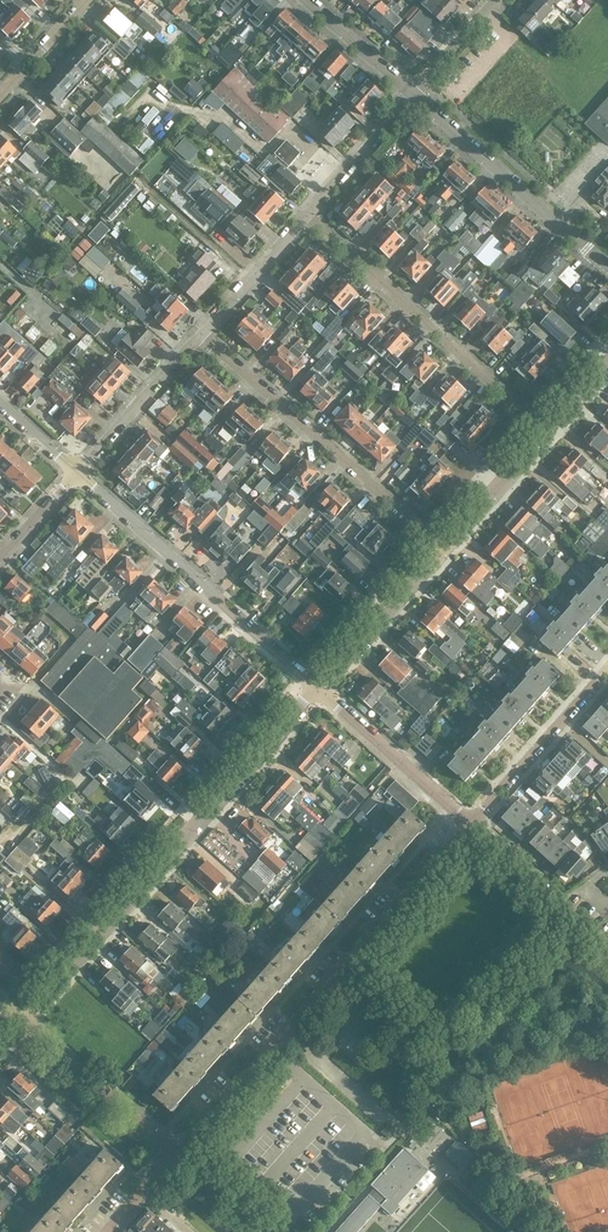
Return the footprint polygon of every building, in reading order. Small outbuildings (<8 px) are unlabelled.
[(141,9),(149,0),(131,0),(141,9)] [(168,9),(177,16),(189,3),(188,2),(191,0),(176,0),(168,9)] [(221,6),(231,15),(228,18),(234,23),(245,11),(239,5),(241,4),(236,0),(237,0),(227,0),(221,6)] [(251,1),(244,8),(253,16),(268,0),(252,0),(251,1)] [(277,0),(268,0),(253,16),(258,20),(265,13),(268,16),(280,3),(277,0)] [(356,3),(358,5),(357,6),(365,14),(378,0),(359,0),(356,3)] [(377,22),(379,24),(397,5),(393,0),(387,7),(381,2),(368,16),(376,23),(377,22)] [(433,0),(424,0),(421,4),(444,25),(452,16),(433,0)] [(451,0),(433,0),(452,16),(459,8),(451,0)] [(529,10),(543,23),(553,11),(559,17),(563,12),(550,0),(543,0),(542,1),(542,0),(538,0),(529,10)] [(563,12),(566,14),(570,9),(562,1),(563,0),(550,0),(563,12)] [(11,8),(5,14),(21,28),(23,26),(24,27),(29,22),(28,21),(30,18),(12,2),(8,6),(11,8)] [(397,5),(379,24),(382,26),(380,27),(388,35),(402,20),(396,15),(402,9),(397,5)] [(394,40),(406,51),(409,47),(408,46),(432,20),(421,10),(420,11),(416,8),(411,14),(409,13),(405,17),(411,22),(394,40)] [(131,54),(138,46),(126,34),(134,25),(116,9),(104,22),(122,38),(118,42),(131,54)] [(148,10),(137,22),(147,31),(158,19),(148,10)] [(286,10),(273,26),(266,33),(271,38),(278,30),(283,35),(297,20),(286,10)] [(543,23),(529,10),(519,21),(521,24),(517,29),(534,44),(539,38),(533,34),(543,23)] [(15,36),(16,37),(20,31),(19,30),(21,28),(5,14),(0,20),(0,28),(12,39),(15,36)] [(307,29),(297,20),(283,35),(289,40),(284,46),(283,45),(273,56),(278,61),(273,67),(307,29)] [(409,47),(406,51),(414,58),(441,28),(432,20),(408,46),(409,47)] [(263,31),(256,25),(245,37),(252,43),(263,31)] [(317,38),(307,29),(273,67),(276,70),(281,65),(282,65),(292,53),(293,54),(298,48),(304,53),(317,38)] [(95,33),(86,43),(104,59),(113,48),(114,47),(102,35),(100,38),(95,33)] [(328,47),(317,38),(304,53),(308,57),(303,64),(309,69),(328,47)] [(217,57),(230,68),(244,52),(231,40),(217,57)] [(114,47),(113,48),(125,60),(131,54),(118,42),(114,47)] [(104,59),(86,43),(78,52),(95,68),(104,59)] [(95,68),(78,52),(69,61),(87,77),(95,68)] [(334,76),(347,62),(336,52),(319,71),(324,76),(328,71),(334,76)] [(87,77),(69,61),(61,70),(79,86),(87,77)] [(243,62),(237,69),(236,68),(210,97),(199,109),(216,124),(227,112),(233,118),(227,125),(239,135),(244,129),(265,147),(291,119),(246,77),(252,71),(243,62)] [(356,70),(350,65),(341,76),(346,81),(356,70)] [(140,67),(100,111),(112,121),(151,77),(140,67)] [(79,86),(61,70),(53,79),(70,95),(79,86)] [(295,83),(287,76),(284,80),(292,87),(295,83)] [(316,94),(321,88),(308,77),(303,83),(316,94)] [(327,78),(320,86),(342,106),(347,100),(331,86),(336,81),(332,77),(329,80),(327,78)] [(360,82),(361,82),(355,89),(373,105),(383,94),(365,77),(360,82)] [(70,95),(53,79),(44,88),(50,93),(48,95),(60,106),(70,95)] [(113,93),(107,88),(103,91),(109,97),(113,93)] [(281,107),(293,118),(310,100),(298,89),(281,107)] [(373,105),(355,89),(356,89),(351,94),(353,95),(349,100),(350,102),(364,115),(373,105)] [(109,97),(103,91),(100,96),(106,101),(109,97)] [(595,112),(607,124),(607,98),(595,112)] [(30,101),(20,113),(32,124),(42,112),(30,101)] [(143,120),(148,124),(160,110),(154,105),(143,120)] [(89,107),(85,111),(93,118),(95,116),(97,115),(95,113),(89,107)] [(339,109),(328,120),(345,135),(355,124),(339,109)] [(93,118),(85,111),(82,115),(88,121),(92,117),(93,119),(93,118)] [(32,124),(20,113),(9,125),(21,136),(32,124)] [(81,129),(82,131),(86,126),(85,125),(86,124),(77,115),(71,122),(80,130),(81,129)] [(86,126),(82,131),(80,133),(87,139),(89,137),(131,175),(146,159),(129,144),(128,146),(95,116),(93,118),(93,119),(86,126)] [(66,120),(63,123),(52,135),(50,133),(54,130),(49,125),(42,133),(47,139),(48,138),(69,158),(84,143),(87,139),(80,133),(66,120)] [(334,147),(345,135),(328,120),(318,132),(334,147)] [(414,151),(412,152),(407,158),(407,157),(400,164),(406,170),(433,141),(420,129),(407,144),(414,151)] [(144,132),(134,144),(145,153),(155,141),(144,132)] [(9,160),(14,155),(17,159),(22,154),(2,136),(0,138),(0,152),(9,160)] [(190,161),(200,150),(188,139),(178,150),(190,161)] [(287,140),(274,154),(283,162),(289,167),(301,153),(287,140)] [(445,152),(433,141),(406,170),(411,174),(418,167),(423,161),(423,162),(425,160),(432,167),(445,152)] [(43,152),(31,142),(25,149),(41,164),(48,157),(42,152),(43,152)] [(41,164),(25,149),(24,150),(26,152),(19,160),(35,174),(43,166),(41,165),(41,164)] [(0,152),(0,169),(1,170),(9,160),(0,152)] [(277,162),(264,177),(269,181),(272,178),(292,195),(302,183),(277,162)] [(449,181),(438,194),(436,193),(430,200),(435,205),(428,213),(466,171),(457,162),(444,176),(449,181)] [(262,177),(247,164),(239,173),(255,185),(262,177)] [(597,181),(604,186),(594,197),(605,207),(607,204),(607,169),(597,181)] [(476,179),(466,171),(428,213),(432,217),(453,194),(461,202),(467,196),(464,193),(476,179)] [(379,175),(369,186),(384,199),(394,189),(379,175)] [(187,194),(197,202),(190,209),(212,229),(218,223),(221,226),(234,211),(233,211),(236,208),(217,191),(203,178),(199,181),(198,181),(187,194)] [(217,191),(236,208),(242,202),(219,181),(214,187),(217,190),(217,191)] [(112,220),(141,190),(133,182),(104,212),(112,220)] [(269,188),(263,194),(256,188),(252,185),(248,189),(247,189),(274,213),(284,202),(269,188)] [(4,186),(0,191),(0,195),(12,206),(18,200),(4,186)] [(384,199),(369,186),(366,189),(365,188),(364,187),(362,188),(357,193),(375,209),(381,203),(381,204),(385,200),(384,199)] [(473,203),(478,209),(473,214),(474,214),(469,219),(475,224),(497,198),(486,188),(473,203)] [(274,213),(247,189),(243,194),(254,204),(249,210),(264,224),(274,213)] [(375,209),(357,193),(353,198),(352,200),(353,201),(354,202),(351,206),(366,219),(367,220),(371,216),(370,215),(375,209)] [(414,199),(423,205),(427,199),(418,193),(414,199)] [(508,208),(497,198),(475,224),(468,231),(474,236),(481,228),(479,227),(483,223),(488,218),(495,224),(508,208)] [(402,210),(396,205),(388,215),(393,220),(402,210)] [(351,206),(350,207),(349,206),(347,206),(346,206),(342,210),(342,211),(342,213),(344,214),(342,216),(357,230),(366,219),(351,206)] [(452,232),(467,216),(460,209),(453,218),(445,226),(452,232)] [(506,230),(507,231),(503,237),(506,240),(502,245),(492,235),(474,255),(488,268),(504,251),(528,224),(518,215),(506,230)] [(238,216),(225,231),(244,248),(257,233),(238,216)] [(402,268),(408,274),(422,258),(420,255),(429,245),(423,240),(429,234),(439,222),(433,218),(423,229),(418,224),(410,234),(420,243),(406,259),(407,259),(401,266),(403,268),(402,268)] [(89,235),(98,243),(111,228),(102,220),(89,235)] [(365,238),(378,223),(374,220),(371,223),(369,222),(359,233),(365,238)] [(381,250),(395,233),(399,229),(396,227),(397,225),(391,220),(379,234),(380,235),(374,242),(375,243),(375,244),(381,250)] [(538,233),(528,224),(504,251),(509,255),(516,247),(514,245),(518,240),(525,247),(538,233)] [(395,233),(381,250),(386,254),(387,254),(390,256),(396,249),(397,250),(409,236),(403,231),(399,236),(395,233)] [(95,244),(79,261),(96,276),(111,260),(95,244)] [(196,264),(177,285),(197,302),(216,279),(205,270),(214,260),(198,246),(189,257),(196,264)] [(551,246),(539,259),(534,265),(525,258),(505,281),(515,290),(524,280),(521,278),(524,275),(528,279),(529,277),(541,288),(543,285),(549,290),(549,289),(559,278),(570,266),(562,260),(564,257),(551,246)] [(442,263),(440,265),(451,274),(460,263),(460,260),(452,253),(451,253),(446,248),(437,259),(442,263)] [(311,250),(301,261),(316,275),(322,269),(323,270),(327,265),(311,250)] [(422,258),(408,274),(413,279),(414,278),(417,280),(423,274),(424,275),(437,260),(430,255),(425,260),(422,258)] [(131,260),(123,270),(140,285),(147,278),(144,275),(145,272),(131,260)] [(317,276),(316,275),(301,261),(292,272),(307,285),(312,279),(313,280),(317,276)] [(435,298),(450,282),(447,279),(451,274),(440,265),(436,270),(441,274),(433,283),(434,283),(428,290),(430,292),(429,293),(435,298)] [(570,266),(559,278),(570,288),(581,277),(570,266)] [(327,270),(320,278),(321,279),(318,283),(322,287),(332,275),(327,270)] [(308,286),(307,285),(292,272),(282,283),(288,288),(280,298),(274,293),(269,299),(278,307),(283,301),(293,310),(285,319),(291,325),(299,315),(299,314),(306,307),(308,304),(298,296),(303,290),(304,291),(308,286)] [(456,318),(462,323),(477,307),(474,304),(479,298),(474,294),(477,290),(472,286),(478,278),(473,273),(464,283),(469,287),(462,295),(469,301),(455,315),(457,317),(456,318)] [(333,286),(326,294),(325,294),(320,300),(319,301),(314,297),(308,304),(306,307),(311,312),(316,305),(322,310),(331,299),(335,302),(349,286),(341,279),(334,287),(333,286)] [(450,282),(435,298),(441,303),(441,302),(444,304),(450,298),(451,299),(464,285),(457,279),(453,285),(450,282)] [(535,292),(523,281),(508,299),(520,310),(535,292)] [(155,285),(151,293),(158,297),(162,289),(155,285)] [(349,286),(335,302),(338,305),(332,311),(338,316),(344,310),(351,302),(350,301),(357,294),(349,286)] [(583,299),(598,313),(607,301),(607,300),(594,288),(583,299)] [(560,299),(549,289),(549,290),(544,295),(555,306),(560,299)] [(141,306),(123,290),(116,297),(134,314),(141,306)] [(189,311),(167,292),(159,301),(156,299),(155,300),(164,309),(165,308),(179,321),(179,322),(181,320),(182,321),(184,321),(188,317),(188,315),(187,313),(189,311)] [(572,312),(573,311),(587,324),(598,313),(583,299),(578,295),(566,307),(572,312)] [(471,329),(484,314),(490,320),(499,310),(493,304),(491,306),(484,300),(477,307),(462,323),(468,328),(468,327),(471,329)] [(360,310),(353,319),(352,318),(347,324),(348,324),(347,326),(336,316),(320,335),(331,344),(339,336),(338,336),(344,329),(350,333),(352,331),(353,333),(357,329),(355,327),(359,323),(362,327),(376,311),(368,304),(361,311),(360,310)] [(165,308),(164,309),(159,314),(151,307),(147,312),(169,332),(179,321),(165,308)] [(483,342),(489,347),(504,330),(501,327),(506,322),(501,318),(504,314),(499,310),(490,320),(496,325),(483,339),(484,341),(483,342)] [(376,311),(362,327),(365,329),(356,339),(361,343),(355,350),(348,358),(353,362),(360,355),(365,360),(374,350),(364,341),(365,340),(366,340),(371,334),(379,326),(378,325),(384,318),(376,311)] [(237,332),(248,342),(262,325),(257,320),(259,318),(254,313),(237,332)] [(63,314),(58,320),(79,338),(84,333),(63,314)] [(551,316),(545,322),(536,314),(531,319),(548,335),(550,332),(565,345),(576,333),(560,318),(557,321),(551,316)] [(88,316),(81,323),(95,336),(102,329),(88,316)] [(548,335),(531,319),(530,319),(534,323),(529,329),(538,338),(535,342),(539,345),(534,351),(550,365),(551,364),(550,363),(558,355),(551,348),(552,348),(543,340),(548,335)] [(262,325),(248,342),(258,351),(275,332),(270,327),(268,330),(262,325)] [(118,348),(138,366),(150,353),(142,346),(145,343),(146,345),(154,336),(143,327),(133,337),(130,334),(118,348)] [(388,334),(380,342),(375,349),(381,354),(386,347),(389,350),(403,335),(395,327),(388,335),(388,334)] [(288,328),(278,340),(284,345),(295,333),(288,328)] [(504,330),(489,347),(495,352),(495,351),(498,353),(511,338),(516,343),(525,333),(520,328),(517,332),(512,328),(507,333),(504,330)] [(17,343),(9,335),(0,345),(0,346),(0,362),(17,343)] [(403,335),(389,350),(392,353),(386,359),(393,364),(398,359),(406,350),(405,349),(411,342),(403,335)] [(42,347),(50,355),(59,345),(51,338),(42,347)] [(280,371),(303,347),(306,343),(301,338),(293,346),(288,352),(282,346),(269,361),(280,371)] [(328,351),(333,346),(326,340),(325,339),(313,353),(321,359),(328,351)] [(0,362),(0,370),(4,374),(21,355),(30,363),(40,352),(28,342),(23,348),(17,343),(0,362)] [(70,353),(75,357),(82,349),(78,345),(70,353)] [(334,356),(338,351),(333,346),(328,351),(334,356)] [(303,347),(280,371),(291,381),(304,366),(299,361),(303,355),(307,350),(303,347)] [(542,375),(526,360),(521,366),(514,359),(517,356),(512,351),(504,360),(512,367),(513,367),(524,378),(525,377),(532,383),(540,374),(541,375),(542,375)] [(550,365),(534,351),(526,360),(542,375),(550,365)] [(414,359),(408,367),(402,373),(408,378),(413,372),(416,375),(430,359),(422,352),(415,360),(414,359)] [(44,374),(39,369),(47,359),(40,353),(32,363),(35,366),(19,385),(28,392),(44,374)] [(312,369),(318,374),(325,366),(331,360),(325,355),(320,360),(314,354),(306,364),(312,369)] [(114,359),(105,369),(121,384),(130,373),(114,359)] [(430,359),(416,375),(419,377),(414,383),(414,384),(411,387),(416,391),(409,399),(405,403),(401,400),(398,403),(396,401),(391,406),(395,409),(399,404),(408,412),(414,404),(420,409),(428,399),(418,389),(419,388),(420,389),(425,383),(433,374),(432,374),(439,366),(430,359)] [(348,360),(341,368),(357,382),(364,375),(348,360)] [(401,374),(391,365),(382,375),(392,384),(401,374)] [(72,396),(80,388),(68,378),(57,368),(49,376),(53,380),(44,391),(62,407),(83,427),(92,418),(71,398),(72,396)] [(121,384),(105,369),(96,379),(113,393),(121,384)] [(188,386),(192,391),(191,392),(197,396),(199,393),(200,394),(214,378),(204,369),(188,386)] [(113,393),(96,379),(91,385),(83,378),(81,381),(74,375),(72,377),(70,375),(68,378),(80,388),(94,400),(96,397),(103,404),(113,393)] [(301,392),(312,401),(324,388),(327,385),(316,375),(301,392)] [(442,383),(435,391),(429,397),(435,402),(440,396),(444,399),(457,383),(449,376),(443,383),(442,383)] [(204,409),(224,387),(214,378),(200,394),(194,400),(204,409)] [(368,382),(364,378),(354,389),(359,394),(368,382)] [(457,383),(444,399),(446,401),(441,408),(447,413),(460,399),(459,398),(466,390),(457,383)] [(346,394),(351,388),(346,384),(341,389),(346,394)] [(224,387),(210,403),(204,409),(214,418),(234,396),(224,387)] [(324,388),(312,401),(323,411),(337,396),(332,392),(330,394),(324,388)] [(488,410),(480,403),(472,396),(463,407),(469,411),(472,408),(476,411),(472,415),(491,432),(492,431),(491,430),(499,421),(492,415),(492,414),(492,413),(492,412),(489,410),(488,410)] [(336,422),(347,432),(361,416),(354,410),(356,408),(351,404),(336,422)] [(241,430),(255,414),(245,405),(223,429),(224,429),(234,438),(241,430)] [(157,418),(168,427),(178,415),(168,406),(157,418)] [(83,427),(62,407),(54,417),(75,436),(83,427)] [(482,441),(464,424),(463,425),(459,422),(464,417),(456,410),(449,418),(445,414),(436,423),(441,428),(447,421),(450,423),(450,424),(457,430),(453,433),(465,444),(465,443),(473,450),(481,441),(482,442),(482,441)] [(255,414),(241,430),(246,436),(244,438),(249,442),(265,423),(255,414)] [(491,432),(472,415),(464,424),(482,441),(491,432)] [(361,416),(347,432),(359,442),(375,424),(370,419),(367,422),(361,416)] [(590,431),(607,447),(607,439),(607,433),(597,423),(590,431)] [(375,424),(359,442),(370,452),(384,437),(377,431),(380,428),(375,424)] [(407,437),(411,441),(422,430),(417,426),(407,437)] [(424,428),(417,437),(429,448),(437,439),(424,428)] [(192,468),(199,460),(206,466),(214,457),(185,430),(176,440),(177,441),(170,449),(192,468)] [(455,443),(440,431),(435,436),(450,449),(455,443)] [(590,431),(583,439),(597,452),(600,448),(605,452),(603,454),(607,458),(607,447),(590,431)] [(141,438),(138,441),(155,456),(156,455),(160,458),(169,448),(156,437),(155,438),(148,432),(142,439),(141,438)] [(210,433),(204,441),(218,453),(225,446),(210,433)] [(266,453),(270,457),(284,441),(276,433),(256,454),(261,459),(266,453)] [(384,437),(370,452),(382,462),(397,445),(393,441),(391,443),(384,437)] [(155,456),(138,441),(130,450),(146,465),(155,456)] [(284,441),(270,457),(274,461),(269,466),(274,470),(293,449),(284,441)] [(247,453),(241,447),(227,463),(228,463),(216,476),(222,482),(247,453)] [(8,449),(0,458),(0,476),(2,478),(4,475),(19,459),(8,449)] [(398,460),(403,465),(394,475),(402,482),(412,471),(404,464),(414,453),(408,449),(398,460)] [(575,449),(567,457),(580,469),(584,466),(589,471),(593,466),(575,449)] [(146,465),(130,450),(121,460),(138,475),(146,465)] [(247,453),(222,482),(227,486),(252,458),(247,453)] [(430,459),(431,461),(426,467),(445,483),(446,482),(445,481),(453,473),(445,466),(446,465),(434,455),(430,459)] [(580,469),(567,457),(566,456),(559,465),(560,466),(589,492),(591,493),(595,489),(587,482),(586,482),(576,473),(580,469)] [(30,469),(19,459),(4,475),(10,481),(8,483),(13,487),(15,485),(30,469)] [(294,488),(299,483),(313,466),(305,459),(299,465),(295,462),(282,478),(294,488)] [(138,475),(121,460),(118,463),(119,464),(113,471),(120,477),(119,478),(132,489),(137,484),(132,481),(138,475)] [(313,466),(299,483),(294,488),(303,496),(322,474),(313,466)] [(589,492),(560,466),(553,474),(566,485),(582,500),(589,492)] [(445,483),(426,467),(418,476),(436,493),(445,483)] [(30,469),(15,485),(26,495),(40,478),(30,469)] [(436,493),(418,476),(417,477),(415,474),(411,479),(412,479),(407,485),(419,495),(427,502),(435,492),(436,493)] [(183,480),(177,475),(170,485),(175,490),(183,480)] [(257,489),(262,493),(270,484),(265,479),(257,489)] [(170,496),(178,504),(175,507),(176,507),(169,514),(178,522),(192,507),(197,501),(197,497),(190,491),(191,490),(182,482),(170,496)] [(542,484),(534,493),(547,505),(551,501),(568,516),(578,505),(567,495),(566,496),(558,488),(553,493),(542,484)] [(323,514),(342,492),(333,485),(314,506),(319,510),(323,514)] [(351,500),(342,492),(323,514),(326,517),(331,522),(351,500)] [(547,505),(534,493),(525,502),(556,530),(561,524),(544,509),(547,505)] [(165,500),(158,494),(149,505),(156,511),(165,500)] [(226,503),(220,497),(210,509),(216,515),(226,503)] [(259,497),(251,506),(266,520),(274,511),(259,497)] [(13,508),(14,508),(18,503),(13,499),(9,504),(13,508)] [(304,505),(291,519),(288,523),(296,530),(312,512),(304,505)] [(376,521),(372,526),(366,521),(368,519),(360,512),(362,510),(357,505),(348,514),(386,548),(394,539),(387,533),(388,532),(376,521)] [(192,507),(178,522),(187,530),(194,523),(205,511),(200,507),(197,511),(192,507)] [(522,507),(513,516),(527,528),(541,540),(544,537),(547,540),(552,534),(544,527),(541,531),(536,526),(539,522),(522,507)] [(595,522),(606,531),(607,528),(607,508),(595,522)] [(76,510),(38,552),(47,561),(85,518),(76,510)] [(274,511),(266,520),(280,532),(288,523),(274,511)] [(386,548),(348,514),(348,515),(356,523),(350,529),(358,535),(363,529),(370,536),(367,539),(363,536),(358,541),(370,552),(371,551),(378,558),(386,548)] [(527,528),(513,516),(505,526),(532,550),(541,540),(527,528)] [(40,569),(32,578),(46,562),(53,568),(48,573),(56,581),(76,558),(71,553),(95,527),(85,518),(47,561),(40,569)] [(263,519),(250,534),(259,541),(272,527),(263,519)] [(310,542),(317,549),(335,529),(328,522),(310,542)] [(206,546),(215,554),(228,539),(224,535),(227,531),(222,527),(211,539),(212,539),(206,546)] [(272,527),(259,541),(266,548),(279,533),(272,527)] [(501,530),(493,540),(506,552),(510,548),(513,551),(518,546),(501,530)] [(603,557),(607,551),(607,532),(606,531),(592,547),(603,557)] [(232,535),(228,539),(215,554),(223,562),(227,558),(236,566),(250,551),(232,535)] [(77,572),(81,575),(76,582),(111,543),(103,536),(90,550),(94,553),(77,572)] [(506,552),(493,540),(484,549),(507,569),(503,574),(517,587),(522,581),(515,576),(520,571),(503,556),(506,552)] [(347,541),(340,548),(346,553),(353,545),(347,541)] [(119,551),(111,543),(76,582),(88,593),(102,577),(100,576),(100,572),(119,551)] [(303,549),(311,556),(326,569),(332,562),(317,549),(317,550),(309,543),(303,549)] [(551,549),(542,559),(562,577),(571,566),(551,549)] [(38,552),(30,561),(40,569),(47,561),(38,552)] [(360,578),(369,568),(356,557),(356,558),(351,554),(347,560),(351,563),(347,567),(360,578)] [(118,575),(109,584),(102,577),(88,593),(100,603),(112,590),(135,565),(127,557),(114,571),(118,575)] [(242,579),(251,587),(265,571),(260,567),(264,563),(259,559),(248,571),(248,572),(242,579)] [(474,559),(465,569),(497,598),(498,597),(490,591),(498,582),(511,594),(517,587),(503,574),(497,580),(488,571),(488,572),(474,559)] [(30,561),(22,570),(32,578),(40,569),(30,561)] [(265,571),(251,587),(260,595),(266,588),(267,588),(270,585),(284,598),(302,578),(287,564),(277,575),(273,571),(269,576),(265,571)] [(135,565),(112,590),(117,595),(127,583),(131,586),(144,572),(135,565)] [(607,601),(607,566),(604,570),(602,569),(595,577),(596,579),(588,588),(606,603),(607,601)] [(337,574),(335,576),(328,569),(323,575),(330,582),(325,587),(340,600),(347,593),(343,590),(347,585),(343,582),(345,580),(337,574)] [(497,598),(465,569),(456,579),(470,591),(474,587),(485,597),(485,596),(493,603),(497,598)] [(22,603),(33,590),(18,577),(7,590),(22,603)] [(141,596),(131,608),(126,603),(102,631),(111,639),(131,616),(159,585),(150,578),(137,592),(141,596)] [(159,585),(131,616),(131,617),(136,621),(151,604),(154,607),(167,593),(159,585)] [(452,585),(443,595),(467,616),(471,612),(462,604),(468,599),(452,585)] [(582,630),(606,603),(588,588),(580,597),(578,596),(571,604),(573,605),(565,614),(582,630)] [(167,593),(154,607),(155,608),(144,620),(149,624),(160,613),(163,615),(176,601),(167,593)] [(17,612),(19,610),(1,594),(0,596),(0,604),(8,610),(14,615),(17,612)] [(293,597),(288,602),(316,627),(326,615),(313,603),(307,609),(293,597)] [(45,610),(46,611),(57,621),(67,610),(65,608),(55,599),(45,610)] [(499,607),(497,609),(486,600),(481,605),(492,616),(495,619),(503,610),(499,607)] [(70,601),(65,608),(67,610),(70,612),(76,606),(70,601)] [(438,601),(429,611),(466,644),(464,642),(467,639),(446,620),(452,614),(438,601)] [(316,627),(288,602),(284,607),(298,620),(292,626),(306,638),(316,627)] [(173,622),(175,624),(169,631),(175,637),(194,616),(185,608),(173,622)] [(67,610),(57,621),(62,625),(72,614),(70,612),(67,610)] [(88,616),(82,623),(88,628),(94,633),(95,632),(109,617),(101,610),(92,620),(88,616)] [(466,644),(429,611),(420,621),(435,633),(440,627),(452,638),(447,643),(446,642),(440,648),(434,643),(428,650),(446,667),(452,660),(466,644)] [(72,614),(62,625),(68,630),(78,619),(72,614)] [(558,657),(582,630),(565,614),(556,624),(554,622),(547,630),(549,632),(541,641),(558,657)] [(194,616),(175,637),(184,645),(203,624),(194,616)] [(78,619),(68,630),(72,634),(82,623),(78,619)] [(0,620),(0,644),(10,633),(4,628),(6,624),(1,620),(0,620)] [(506,639),(512,632),(499,621),(493,628),(506,639)] [(524,622),(509,638),(520,648),(535,632),(524,622)] [(82,623),(72,634),(78,639),(88,628),(82,623)] [(88,628),(78,639),(79,640),(42,681),(108,740),(116,730),(116,729),(143,699),(133,690),(144,678),(126,662),(127,661),(126,659),(133,651),(124,642),(116,651),(95,632),(94,633),(88,628)] [(210,629),(197,643),(192,649),(196,653),(189,662),(193,666),(194,664),(202,655),(218,637),(210,629)] [(0,644),(0,647),(10,656),(21,643),(10,633),(0,644)] [(409,633),(400,644),(416,658),(425,647),(409,633)] [(141,671),(163,646),(150,635),(128,660),(141,671)] [(218,637),(202,655),(211,663),(215,658),(227,645),(218,637)] [(21,643),(10,656),(21,666),(33,653),(32,652),(21,643)] [(165,647),(153,660),(160,665),(171,676),(183,663),(165,647)] [(33,653),(21,666),(33,676),(44,663),(39,658),(42,655),(35,649),(32,652),(33,653)] [(232,649),(223,659),(258,689),(266,679),(232,649)] [(398,694),(416,710),(424,717),(440,700),(431,692),(414,678),(418,674),(393,652),(379,667),(402,688),(398,694)] [(258,689),(223,659),(204,681),(219,695),(224,690),(212,680),(220,671),(227,677),(229,675),(233,679),(236,675),(241,679),(235,686),(249,699),(258,689)] [(432,671),(430,669),(430,668),(420,659),(415,665),(425,675),(425,674),(427,676),(432,671)] [(537,702),(561,675),(543,659),(535,669),(533,667),(526,676),(527,677),(519,686),(537,702)] [(147,679),(160,665),(153,660),(141,673),(147,679)] [(193,666),(190,669),(197,675),(201,671),(194,664),(193,666)] [(372,678),(365,686),(395,714),(399,710),(383,695),(386,691),(372,678)] [(173,704),(159,691),(157,689),(146,679),(139,687),(151,697),(152,698),(148,703),(162,716),(173,704)] [(241,708),(249,699),(235,686),(234,686),(230,683),(226,687),(230,691),(226,695),(241,708)] [(395,714),(365,686),(357,694),(372,708),(373,707),(383,717),(381,719),(393,730),(402,720),(395,714)] [(513,729),(537,702),(519,686),(511,696),(509,694),(502,702),(504,704),(495,713),(513,729)] [(173,696),(180,702),(176,707),(182,712),(192,721),(199,713),(184,699),(188,695),(184,691),(182,692),(179,689),(173,696)] [(211,694),(203,704),(226,725),(235,715),(211,694)] [(61,717),(43,701),(33,712),(50,726),(55,720),(57,721),(61,717)] [(152,710),(145,704),(134,716),(141,722),(152,710)] [(226,725),(203,704),(199,709),(204,713),(207,715),(202,721),(217,735),(226,725)] [(603,705),(594,716),(607,729),(607,709),(603,705)] [(50,726),(33,712),(24,723),(29,728),(25,733),(41,747),(50,738),(44,733),(50,726)] [(182,712),(175,719),(180,723),(181,723),(188,729),(194,722),(192,721),(182,712)] [(489,756),(513,729),(495,713),(487,723),(485,721),(478,729),(480,731),(471,740),(489,756)] [(422,715),(411,727),(421,736),(432,724),(422,715)] [(607,729),(594,716),(584,727),(598,740),(607,729)] [(128,732),(134,738),(142,728),(136,723),(134,726),(128,732)] [(192,733),(188,729),(181,723),(180,723),(173,731),(199,754),(207,746),(192,733)] [(199,754),(173,731),(166,725),(162,729),(181,746),(177,750),(191,763),(199,754)] [(110,746),(108,749),(101,743),(99,746),(77,726),(71,732),(83,744),(63,767),(74,777),(83,767),(84,768),(94,757),(114,774),(117,770),(132,784),(133,782),(137,785),(131,792),(134,795),(133,795),(137,799),(130,806),(141,816),(148,808),(148,809),(157,798),(140,782),(144,777),(136,769),(110,746)] [(323,729),(313,740),(347,770),(351,766),(347,763),(352,757),(346,752),(343,755),(338,750),(342,746),(323,729)] [(421,751),(432,738),(427,734),(416,746),(416,747),(421,751)] [(12,761),(16,764),(21,758),(24,760),(33,751),(24,743),(20,747),(9,738),(0,748),(0,750),(12,761)] [(426,756),(438,743),(432,738),(421,751),(426,756)] [(140,755),(122,739),(115,747),(133,762),(140,755)] [(347,770),(313,740),(303,751),(322,768),(331,757),(347,771),(347,770)] [(465,782),(489,756),(471,740),(463,749),(461,747),(454,756),(456,757),(448,767),(465,782)] [(592,757),(591,757),(587,752),(572,740),(562,751),(577,764),(582,768),(586,764),(592,757)] [(431,761),(443,748),(438,743),(426,756),(431,761)] [(64,751),(70,756),(75,751),(69,745),(64,751)] [(0,750),(0,769),(2,771),(5,773),(10,768),(7,766),(12,761),(0,750)] [(54,761),(61,767),(70,756),(64,751),(54,761)] [(156,751),(153,755),(178,778),(186,770),(171,757),(168,761),(156,751)] [(322,768),(303,751),(293,762),(313,779),(323,768),(322,768)] [(577,764),(562,751),(553,762),(567,774),(577,764)] [(178,778),(153,755),(149,760),(160,770),(157,774),(171,786),(178,778)] [(567,774),(553,762),(543,773),(557,785),(567,774)] [(588,774),(592,769),(586,764),(582,768),(588,774)] [(38,771),(46,785),(53,781),(45,767),(38,771)] [(89,767),(85,771),(94,779),(97,774),(89,767)] [(588,774),(582,768),(578,773),(584,778),(589,783),(593,778),(588,774)] [(285,772),(275,783),(299,803),(304,798),(298,793),(303,788),(285,772)] [(557,785),(543,773),(533,784),(547,797),(557,785)] [(328,774),(324,778),(329,783),(333,779),(328,774)] [(24,784),(37,795),(44,787),(31,776),(24,784)] [(386,791),(391,796),(401,785),(395,780),(386,791)] [(89,787),(83,781),(78,786),(84,792),(89,787)] [(299,803),(275,783),(266,793),(284,809),(289,804),(294,808),(299,803)] [(331,791),(344,801),(337,809),(348,819),(361,804),(350,793),(349,794),(338,784),(331,791)] [(350,793),(361,804),(370,794),(358,784),(350,793)] [(397,801),(407,791),(401,785),(391,796),(397,801)] [(573,791),(566,786),(563,790),(569,796),(573,791)] [(502,818),(514,829),(529,811),(521,805),(524,804),(531,796),(532,794),(534,796),(537,793),(530,787),(526,791),(517,801),(502,818)] [(569,796),(563,790),(559,795),(565,800),(569,796)] [(403,807),(413,796),(407,791),(397,801),(403,807)] [(284,809),(266,793),(256,804),(274,820),(281,813),(287,817),(289,814),(284,809)] [(72,802),(65,796),(62,800),(69,806),(72,802)] [(410,812),(419,801),(413,796),(403,807),(408,810),(410,812)] [(592,796),(586,802),(589,806),(595,801),(592,796)] [(7,804),(19,814),(25,808),(13,797),(7,804)] [(121,804),(113,797),(109,802),(117,809),(121,804)] [(529,811),(514,829),(525,839),(540,821),(533,815),(536,812),(537,812),(542,806),(537,801),(529,811)] [(62,803),(55,810),(51,814),(63,825),(67,821),(68,822),(75,815),(62,803)] [(1,810),(13,821),(19,814),(7,804),(1,810)] [(117,845),(127,834),(114,823),(108,818),(101,827),(78,807),(73,812),(83,821),(102,838),(105,834),(117,845)] [(309,832),(324,845),(333,835),(334,835),(323,824),(322,825),(317,819),(305,809),(300,814),(295,820),(309,832)] [(323,824),(334,835),(348,819),(337,809),(336,809),(323,824)] [(412,841),(426,826),(410,812),(408,810),(380,842),(397,858),(412,841)] [(540,821),(525,839),(536,848),(551,832),(544,825),(547,822),(548,822),(554,816),(549,811),(540,821)] [(124,812),(114,823),(127,834),(137,823),(124,812)] [(596,826),(595,827),(598,831),(592,835),(605,854),(607,851),(607,832),(604,826),(601,822),(597,815),(591,819),(596,826)] [(249,837),(247,839),(246,840),(251,845),(254,841),(255,842),(253,844),(259,849),(274,832),(264,823),(263,823),(261,821),(259,824),(254,820),(253,821),(250,818),(247,821),(247,820),(240,828),(249,837)] [(551,832),(536,848),(547,858),(562,842),(556,836),(565,826),(568,822),(564,818),(560,822),(551,832)] [(562,842),(547,858),(558,868),(574,852),(569,848),(573,844),(571,842),(576,836),(575,835),(578,831),(575,828),(571,832),(562,842)] [(309,832),(295,847),(311,861),(324,845),(309,832)] [(82,833),(78,837),(104,860),(111,852),(97,839),(93,843),(82,833)] [(367,841),(374,846),(380,840),(373,834),(367,841)] [(11,854),(26,867),(33,860),(31,858),(39,848),(27,837),(18,847),(18,846),(11,854)] [(104,860),(78,837),(74,842),(85,852),(82,856),(96,869),(104,860)] [(589,865),(579,856),(587,846),(590,842),(587,837),(583,842),(574,852),(558,868),(570,879),(574,875),(577,878),(589,865)] [(64,858),(70,852),(60,843),(55,839),(50,846),(64,858)] [(60,843),(70,852),(73,855),(76,850),(63,839),(60,843)] [(382,875),(397,858),(380,842),(351,873),(369,889),(382,875)] [(242,878),(260,894),(276,876),(277,877),(287,865),(268,848),(242,878)] [(11,854),(7,859),(5,861),(20,875),(26,867),(11,854)] [(70,870),(65,875),(80,888),(89,878),(68,859),(63,864),(70,870)] [(224,878),(207,862),(194,876),(212,892),(219,884),(224,889),(229,884),(224,879),(224,878)] [(0,893),(0,894),(1,895),(7,889),(5,888),(3,886),(5,884),(7,886),(12,880),(3,872),(0,870),(0,893)] [(356,904),(369,889),(351,873),(323,905),(341,921),(356,904)] [(71,898),(80,888),(65,875),(61,880),(54,875),(50,880),(71,898)] [(259,895),(244,882),(237,890),(252,903),(259,895)] [(176,897),(190,910),(195,904),(200,908),(205,903),(186,886),(176,897)] [(32,889),(28,894),(54,917),(62,909),(48,896),(44,900),(32,889)] [(54,917),(28,894),(24,898),(36,909),(33,913),(47,926),(54,917)] [(170,903),(163,911),(193,937),(198,932),(184,920),(186,918),(170,903)] [(326,938),(341,921),(323,905),(295,937),(312,953),(326,938)] [(3,919),(18,933),(11,941),(23,952),(26,953),(28,952),(30,950),(30,948),(29,945),(37,937),(30,931),(35,925),(14,907),(3,919)] [(193,937),(163,911),(157,918),(173,932),(175,930),(186,941),(191,936),(193,938),(193,937)] [(151,925),(144,932),(171,956),(175,951),(179,947),(167,937),(166,938),(151,925)] [(171,956),(144,932),(138,940),(154,954),(156,952),(166,961),(171,956)] [(299,968),(312,953),(295,937),(266,968),(284,984),(293,975),(299,968)] [(132,947),(125,954),(157,983),(162,977),(151,967),(146,963),(148,962),(132,947)] [(2,975),(4,977),(16,964),(0,950),(0,973),(2,975)] [(157,983),(125,954),(119,961),(132,973),(130,976),(137,982),(147,985),(149,983),(154,988),(158,984),(157,983)] [(177,972),(169,965),(164,971),(172,977),(177,972)] [(270,1001),(284,984),(266,968),(261,975),(238,1000),(256,1016),(270,1001)] [(112,969),(105,976),(132,1000),(137,995),(131,989),(126,986),(128,984),(112,969)] [(105,976),(99,983),(115,998),(114,1000),(123,1008),(126,1005),(128,1006),(132,1002),(132,1001),(132,1000),(105,976)] [(242,1031),(256,1016),(238,1000),(210,1032),(228,1048),(242,1031)] [(151,1014),(166,1025),(174,1014),(159,1004),(151,1014)] [(212,1065),(228,1048),(210,1032),(182,1064),(199,1080),(212,1065)] [(187,1093),(199,1080),(182,1064),(160,1088),(156,1084),(149,1091),(155,1097),(171,1111),(187,1093)] [(21,1073),(15,1080),(42,1104),(35,1098),(41,1091),(37,1087),(21,1073)] [(131,1075),(131,1076),(122,1086),(128,1091),(137,1081),(133,1077),(131,1075)] [(42,1104),(15,1080),(8,1087),(35,1111),(42,1104)] [(137,1081),(128,1091),(133,1097),(143,1086),(137,1081)] [(143,1086),(133,1097),(139,1102),(149,1091),(143,1086)] [(155,1097),(149,1091),(139,1102),(145,1107),(155,1097)] [(17,1108),(3,1095),(0,1098),(0,1107),(21,1126),(29,1118),(17,1108)] [(68,1113),(54,1101),(48,1109),(61,1121),(68,1113)] [(0,1107),(0,1122),(14,1134),(21,1126),(0,1107)] [(473,1128),(487,1126),(485,1111),(471,1113),(473,1128)] [(75,1133),(74,1133),(65,1124),(55,1135),(65,1144),(75,1133)] [(388,1124),(381,1132),(388,1139),(395,1131),(388,1124)] [(55,1156),(65,1144),(55,1135),(45,1147),(55,1156)] [(0,1149),(8,1156),(12,1159),(17,1154),(13,1150),(5,1143),(4,1144),(0,1140),(0,1149)] [(460,1169),(473,1154),(458,1141),(446,1156),(460,1169)] [(23,1146),(18,1153),(24,1158),(30,1152),(23,1146)] [(37,1156),(47,1165),(55,1156),(45,1147),(37,1156)] [(387,1199),(390,1201),(423,1164),(404,1148),(371,1185),(375,1189),(336,1231),(358,1231),(387,1199)] [(108,1182),(124,1165),(106,1149),(77,1181),(95,1197),(108,1182)] [(45,1168),(45,1167),(29,1153),(19,1165),(17,1164),(33,1179),(34,1179),(34,1180),(45,1168)] [(60,1154),(56,1159),(61,1164),(65,1159),(60,1154)] [(33,1179),(17,1164),(7,1176),(24,1191),(33,1179)] [(81,1212),(95,1197),(77,1181),(49,1212),(67,1228),(81,1212)] [(13,1196),(18,1190),(12,1184),(6,1191),(13,1196)] [(17,1201),(23,1206),(29,1200),(23,1194),(17,1201)] [(0,1202),(0,1207),(3,1210),(9,1202),(3,1198),(0,1202)] [(133,1226),(128,1231),(129,1231),(142,1231),(157,1215),(148,1208),(133,1226)] [(67,1228),(49,1212),(32,1231),(64,1231),(67,1228)] [(142,1231),(156,1231),(164,1222),(157,1215),(142,1231)] [(156,1231),(170,1231),(172,1229),(164,1222),(156,1231)]
